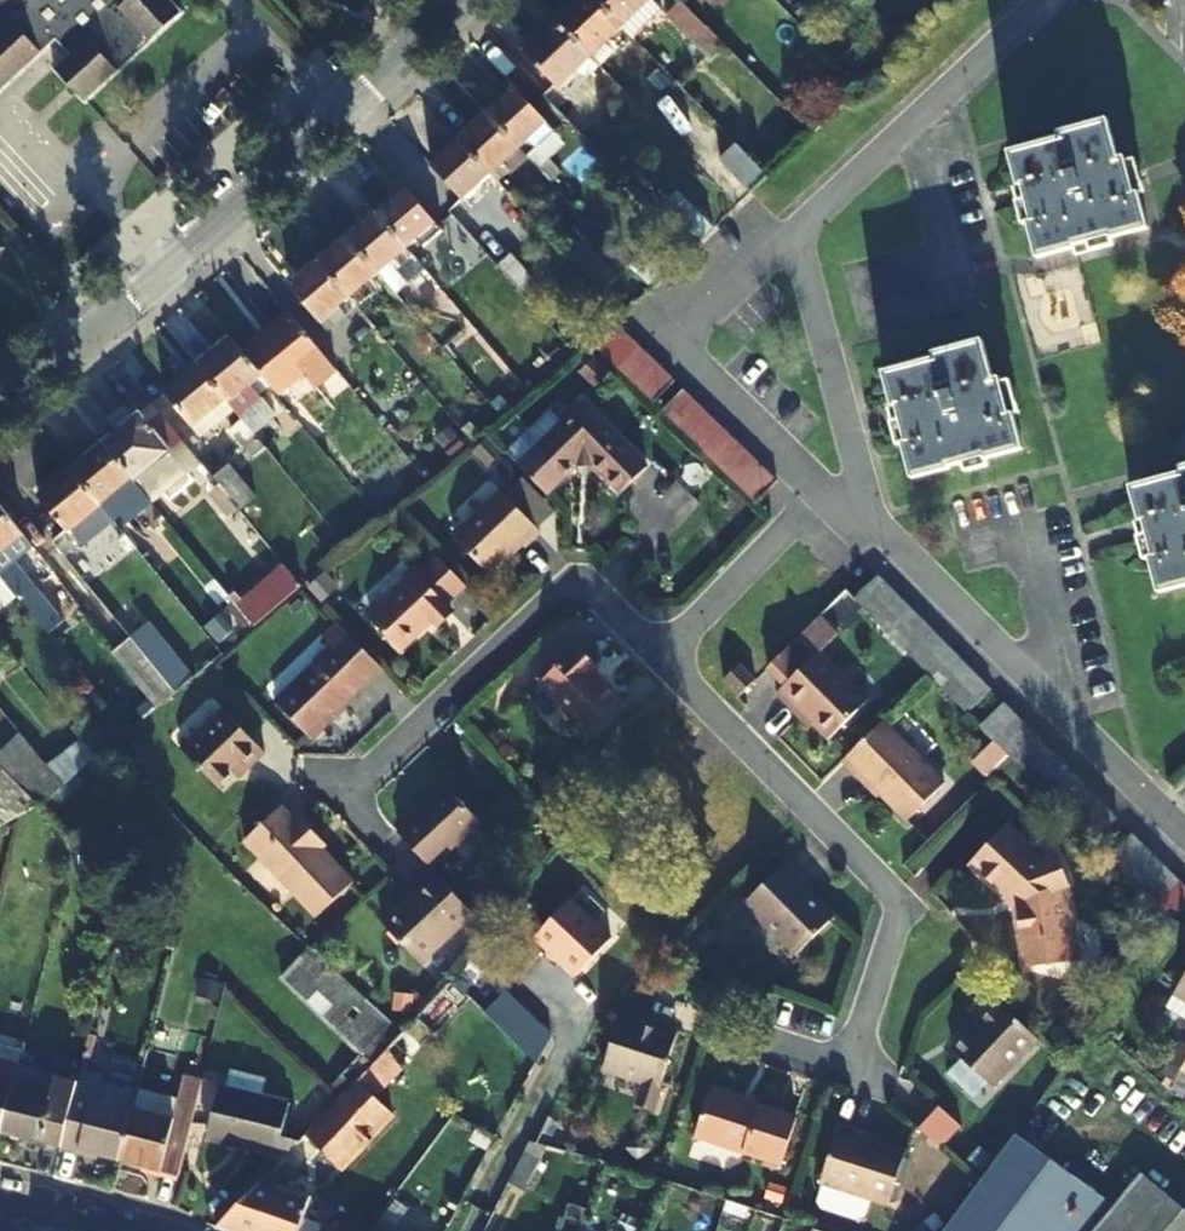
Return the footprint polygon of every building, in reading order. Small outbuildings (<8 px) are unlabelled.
[(1,110),(49,67),(82,104),(183,13),(170,0),(0,0),(0,110),(1,110)] [(619,26),(595,0),(576,0),(556,20),(590,55),(619,26)] [(645,0),(595,0),(619,26),(645,0)] [(632,39),(661,10),(651,0),(645,0),(619,26),(632,39)] [(706,28),(679,1),(665,16),(691,43),(706,28)] [(556,88),(590,55),(556,20),(522,53),(556,88)] [(486,114),(517,147),(545,121),(514,88),(486,114)] [(486,114),(484,112),(456,138),(457,141),(488,175),(517,147),(486,114)] [(1109,234),(1109,236),(1148,226),(1137,187),(1134,187),(1125,158),(1125,156),(1119,157),(1107,116),(1057,129),(1059,137),(1007,150),(1016,183),(1019,183),(1029,219),(1026,220),(1035,257),(1074,247),(1073,243),(1109,234)] [(488,175),(457,141),(430,166),(461,200),(488,175)] [(736,145),(720,160),(747,189),(763,174),(736,145)] [(1135,156),(1125,158),(1134,187),(1137,187),(1143,185),(1135,156)] [(1019,183),(1016,183),(1011,185),(1020,222),(1026,220),(1029,219),(1019,183)] [(697,188),(666,219),(689,243),(720,213),(697,188)] [(376,212),(406,247),(433,223),(404,189),(376,212)] [(377,271),(406,247),(376,212),(375,210),(346,234),(377,271)] [(317,264),(346,297),(377,271),(346,234),(315,261),(317,264)] [(1073,243),(1074,247),(1076,253),(1112,244),(1109,236),(1109,234),(1073,243)] [(565,257),(598,293),(616,277),(583,241),(565,257)] [(391,287),(419,263),(406,247),(377,271),(391,287)] [(508,254),(495,265),(517,290),(530,279),(508,254)] [(333,308),(346,297),(317,264),(290,287),(328,334),(344,321),(333,308)] [(260,375),(277,394),(299,376),(311,390),(334,371),(284,309),(238,347),(260,375)] [(600,358),(602,360),(649,405),(670,384),(610,326),(589,347),(600,358)] [(194,362),(224,398),(237,414),(257,396),(249,384),(260,375),(238,347),(228,335),(194,362)] [(883,373),(892,407),(897,406),(907,442),(902,443),(912,480),(950,470),(949,467),(962,464),(962,465),(985,458),(1023,448),(1013,412),(1010,413),(1002,383),(1000,376),(993,378),(982,338),(933,352),(935,358),(883,373)] [(585,378),(602,360),(600,358),(589,347),(587,345),(570,363),(585,378)] [(192,425),(224,398),(194,362),(161,389),(191,425),(192,425)] [(1013,380),(1002,383),(1010,413),(1013,412),(1021,411),(1013,380)] [(660,416),(754,507),(774,485),(680,395),(660,416)] [(224,398),(192,425),(209,446),(227,431),(241,419),(237,414),(224,398)] [(593,468),(618,494),(643,470),(578,404),(550,432),(515,466),(546,497),(574,467),(593,468)] [(897,406),(892,407),(886,409),(896,445),(902,443),(907,442),(897,406)] [(101,442),(133,480),(169,450),(138,412),(101,442)] [(263,446),(241,419),(227,431),(250,457),(263,446)] [(539,420),(504,455),(515,466),(550,432),(539,420)] [(101,442),(69,469),(98,504),(111,518),(143,492),(133,480),(101,442)] [(169,450),(133,480),(143,492),(179,462),(169,450)] [(216,453),(201,465),(241,514),(256,502),(216,453)] [(987,466),(985,458),(962,465),(964,472),(987,466)] [(1180,464),(1182,471),(1129,483),(1138,519),(1144,518),(1153,553),(1147,555),(1157,593),(1184,586),(1184,463),(1180,464)] [(98,504),(69,469),(36,497),(62,528),(66,526),(81,544),(109,520),(96,505),(98,504)] [(537,533),(497,494),(450,540),(486,575),(517,544),(522,548),(537,533)] [(21,532),(0,506),(0,550),(21,532)] [(1142,556),(1147,555),(1153,553),(1144,518),(1138,519),(1133,521),(1135,528),(1142,556)] [(433,555),(415,572),(445,604),(464,587),(433,555)] [(5,582),(19,599),(33,588),(11,560),(0,569),(0,575),(5,582)] [(248,620),(251,624),(299,585),(296,581),(286,569),(238,608),(248,620)] [(392,597),(369,620),(398,650),(429,620),(433,623),(448,608),(445,604),(415,572),(414,572),(389,594),(392,597)] [(862,611),(886,588),(874,577),(851,600),(862,611)] [(5,582),(0,586),(0,615),(19,599),(5,582)] [(898,599),(886,588),(862,611),(874,623),(898,599)] [(910,613),(898,599),(874,623),(887,636),(910,613)] [(900,648),(923,625),(910,613),(887,636),(900,648)] [(779,682),(771,690),(795,714),(800,710),(826,736),(866,697),(819,649),(835,633),(817,615),(765,668),(779,682)] [(173,690),(191,675),(147,620),(128,636),(173,690)] [(308,734),(378,668),(337,624),(324,635),(333,645),(275,700),(308,734)] [(900,648),(913,661),(936,638),(923,625),(900,648)] [(155,705),(173,690),(128,636),(111,651),(155,705)] [(936,638),(913,661),(925,673),(948,649),(936,638)] [(570,649),(532,686),(577,733),(611,701),(585,674),(590,670),(570,649)] [(959,660),(948,649),(925,673),(935,683),(959,660)] [(970,671),(959,660),(935,683),(946,694),(970,671)] [(737,695),(753,680),(737,664),(722,681),(737,695)] [(970,671),(946,694),(956,704),(981,681),(970,671)] [(981,681),(956,704),(969,716),(992,692),(981,681)] [(992,739),(1016,715),(1006,705),(983,729),(992,739)] [(262,754),(221,712),(180,752),(217,789),(242,765),(247,769),(262,754)] [(1004,750),(1027,727),(1016,715),(992,739),(1004,750)] [(880,716),(839,758),(853,773),(857,770),(904,817),(943,779),(880,716)] [(1040,739),(1027,727),(1004,750),(1016,762),(1040,739)] [(42,807),(87,765),(70,747),(49,767),(22,737),(0,757),(0,809),(16,794),(23,802),(30,795),(42,807)] [(1040,739),(1016,762),(1028,774),(1052,751),(1040,739)] [(1052,751),(1028,774),(1039,784),(1062,760),(1052,751)] [(1051,796),(1075,773),(1062,760),(1039,784),(1051,796)] [(1063,808),(1086,784),(1075,773),(1051,796),(1063,808)] [(395,833),(426,866),(475,821),(443,787),(395,833)] [(280,804),(245,837),(318,912),(353,879),(312,837),(316,833),(297,813),(293,816),(280,804)] [(1068,878),(1057,853),(1043,860),(1007,824),(968,861),(1012,904),(1023,967),(1075,957),(1063,882),(1068,878)] [(1125,869),(1148,845),(1137,835),(1114,858),(1125,869)] [(1137,880),(1160,858),(1148,845),(1125,869),(1137,880)] [(1148,891),(1172,868),(1160,858),(1137,880),(1148,891)] [(786,862),(744,904),(796,956),(835,917),(807,888),(809,886),(786,862)] [(418,962),(470,913),(429,868),(406,890),(410,894),(380,922),(418,962)] [(1160,903),(1183,880),(1172,868),(1148,891),(1160,903)] [(1180,922),(1184,914),(1184,882),(1183,880),(1160,903),(1180,922)] [(608,943),(568,901),(530,937),(570,978),(608,943)] [(329,1082),(341,1094),(401,1032),(310,945),(282,976),(359,1050),(329,1082)] [(1170,991),(1184,1001),(1184,965),(1170,991)] [(991,1085),(1036,1036),(985,990),(965,1012),(977,1023),(953,1049),(991,1085)] [(1170,991),(1160,1008),(1179,1021),(1184,1024),(1184,1001),(1170,991)] [(484,1007),(536,1058),(548,1034),(505,993),(498,993),(484,1007)] [(484,1007),(444,1048),(510,1108),(536,1058),(484,1007)] [(648,1109),(674,1029),(648,1021),(646,1028),(615,1018),(599,1068),(640,1081),(633,1104),(648,1109)] [(375,1097),(431,1036),(413,1020),(401,1032),(341,1094),(303,1135),(317,1150),(335,1168),(390,1111),(375,1097)] [(1184,1059),(1184,1048),(1176,1042),(1164,1063),(1171,1067),(1178,1071),(1184,1059)] [(1,1132),(12,1086),(17,1066),(0,1061),(0,1132),(1,1132)] [(1160,1085),(1166,1091),(1178,1071),(1171,1067),(1160,1085)] [(1184,1086),(1184,1076),(1178,1071),(1166,1091),(1177,1100),(1184,1086)] [(183,1074),(176,1102),(171,1121),(131,1112),(118,1164),(176,1178),(201,1079),(183,1074)] [(74,1089),(76,1082),(58,1079),(54,1097),(12,1086),(1,1132),(42,1143),(45,1135),(62,1139),(74,1089)] [(206,1136),(275,1155),(280,1133),(289,1102),(221,1083),(206,1136)] [(118,1164),(131,1112),(93,1102),(95,1094),(74,1089),(62,1139),(59,1149),(118,1164)] [(737,1101),(706,1091),(690,1134),(775,1165),(792,1120),(756,1107),(755,1110),(736,1103),(737,1101)] [(171,1121),(176,1102),(136,1092),(131,1112),(171,1121)] [(911,1124),(937,1147),(962,1120),(935,1097),(911,1124)] [(840,1124),(821,1180),(887,1203),(904,1153),(857,1137),(859,1131),(840,1124)] [(282,1156),(300,1138),(280,1133),(275,1155),(282,1156)] [(1113,1205),(1013,1133),(940,1230),(1091,1230),(1113,1205)] [(300,1138),(282,1156),(261,1178),(310,1195),(317,1185),(300,1170),(317,1150),(303,1135),(300,1138)] [(521,1149),(507,1178),(523,1186),(537,1158),(521,1149)] [(1091,1230),(1184,1230),(1184,1205),(1146,1170),(1113,1205),(1091,1230)] [(261,1178),(216,1226),(230,1230),(298,1230),(310,1195),(261,1178)] [(368,1228),(340,1220),(344,1207),(310,1195),(298,1230),(365,1230),(368,1228)] [(581,1223),(570,1219),(566,1230),(579,1230),(581,1223)]
